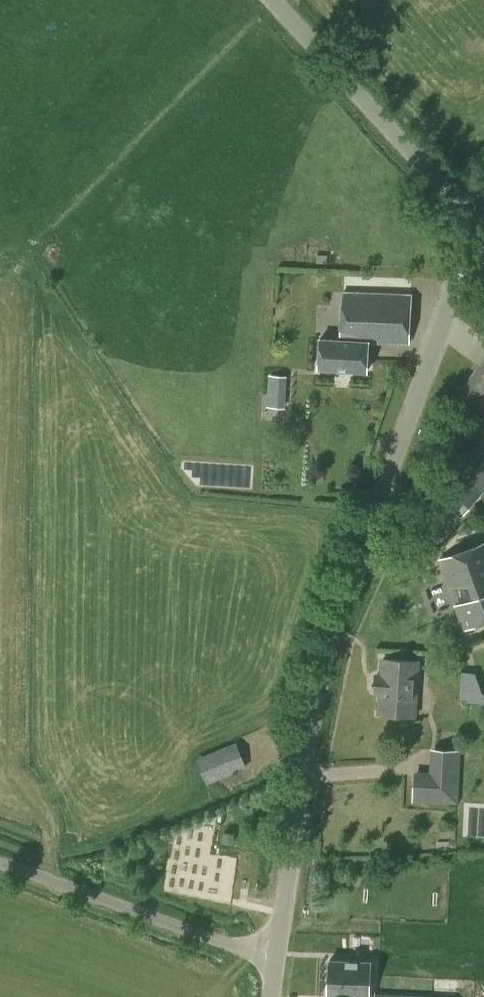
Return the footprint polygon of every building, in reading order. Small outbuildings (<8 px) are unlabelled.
[(408,343),(410,296),(344,293),(342,340),(320,339),(319,369),(366,370),(367,341),(408,343)] [(483,410),(483,356),(454,398),(479,417),(483,410)] [(290,374),(267,373),(267,405),(289,406),(290,374)] [(461,441),(447,456),(483,489),(483,462),(461,441)] [(471,481),(452,503),(463,513),(483,492),(471,481)] [(439,559),(448,586),(454,585),(460,602),(455,604),(463,629),(483,621),(483,543),(439,559)] [(415,702),(418,662),(383,659),(382,675),(377,675),(375,692),(381,692),(380,713),(414,715),(415,702)] [(462,700),(483,699),(482,670),(461,671),(462,700)] [(207,783),(248,767),(237,742),(198,758),(207,783)] [(458,803),(459,778),(433,777),(414,775),(412,800),(458,803)] [(384,995),(374,995),(374,991),(369,991),(370,962),(359,962),(346,961),(330,961),(328,995),(345,996),(353,996),(431,996),(384,995)]
